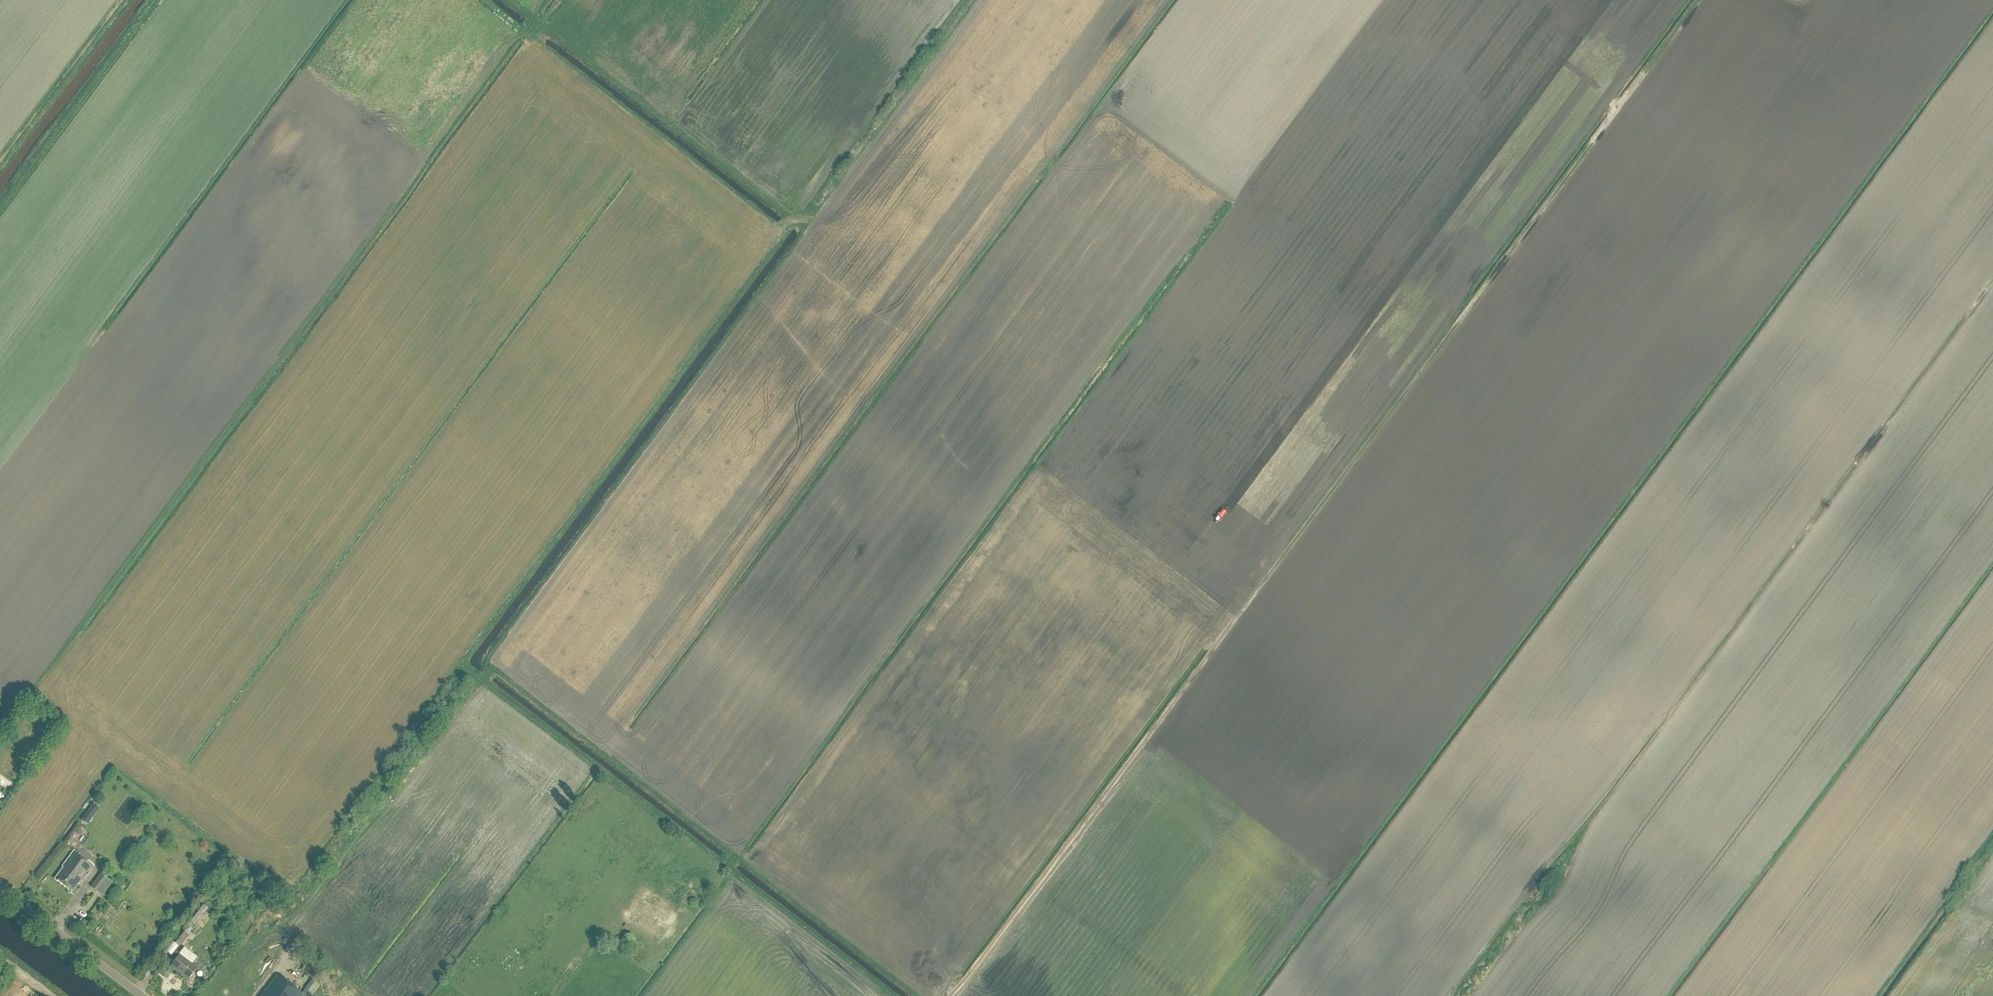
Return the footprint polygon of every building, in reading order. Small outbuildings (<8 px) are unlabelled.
[(100,808),(93,803),(80,820),(87,825),(100,808)] [(129,830),(136,821),(128,814),(123,820),(117,815),(115,818),(129,830)] [(55,880),(71,892),(81,880),(82,881),(93,867),(73,852),(62,867),(64,868),(55,880)] [(108,865),(91,887),(102,896),(119,873),(108,865)] [(679,905),(686,912),(693,905),(686,898),(679,905)] [(181,930),(171,942),(178,947),(188,935),(186,934),(194,924),(195,925),(207,909),(201,904),(189,921),(181,930)] [(160,947),(165,951),(169,946),(164,942),(160,947)] [(170,968),(187,980),(197,968),(180,955),(170,968)] [(313,980),(320,970),(308,961),(301,971),(313,980)] [(303,995),(277,975),(261,995),(302,995),(303,995)]
